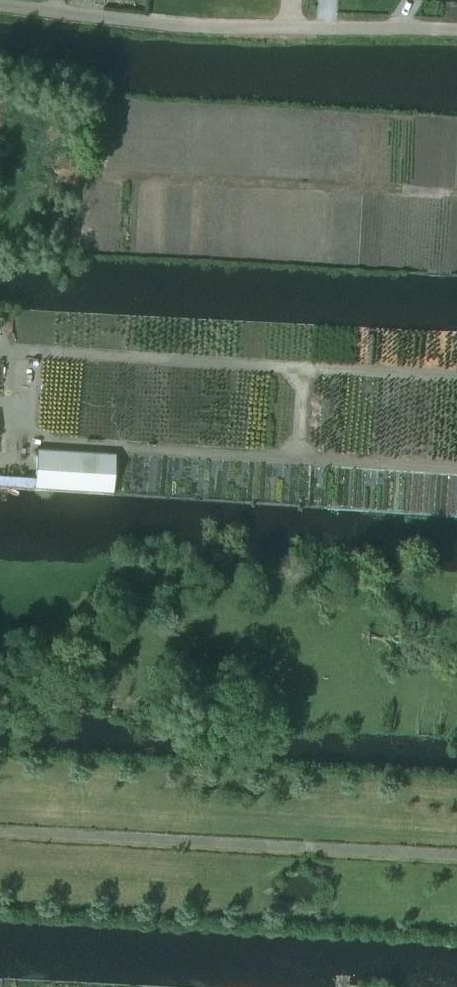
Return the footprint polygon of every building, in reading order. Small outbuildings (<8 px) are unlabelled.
[(35,487),(35,478),(0,475),(0,484),(35,487)]
